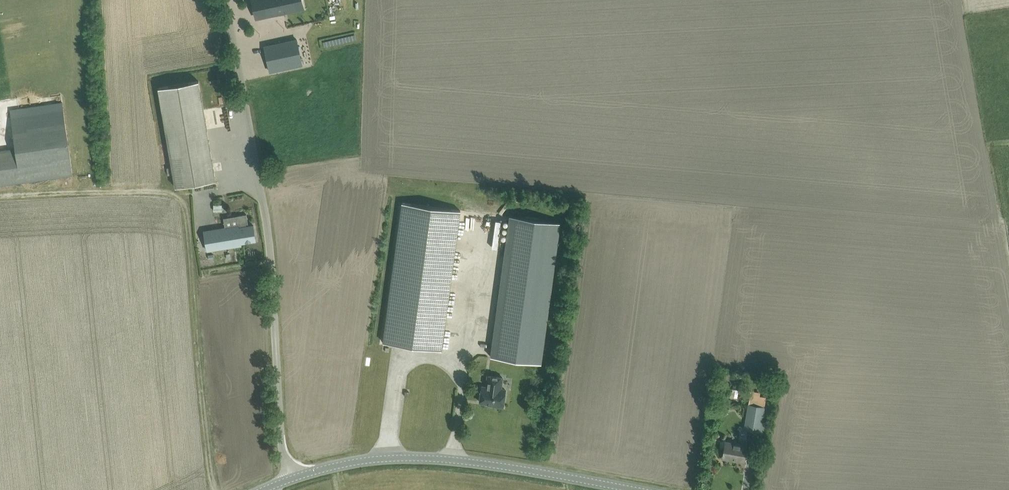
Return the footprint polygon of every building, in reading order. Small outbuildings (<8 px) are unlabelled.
[(256,17),(303,7),(302,0),(253,0),(256,17)] [(297,39),(265,46),(270,71),(302,64),(297,39)] [(216,180),(199,80),(158,87),(176,187),(216,180)] [(0,148),(0,183),(78,172),(67,99),(12,107),(18,145),(0,148)] [(461,210),(402,202),(383,341),(442,349),(461,210)] [(237,225),(205,231),(208,250),(242,244),(241,242),(256,240),(254,225),(249,226),(247,214),(236,216),(237,225)] [(491,356),(541,363),(560,224),(510,217),(491,356)] [(492,405),(503,406),(507,377),(488,375),(487,387),(482,386),(480,401),(493,403),(492,405)] [(758,396),(759,392),(751,391),(749,404),(745,428),(769,432),(770,422),(762,421),(766,397),(758,396)] [(723,400),(715,403),(720,416),(728,413),(723,400)] [(723,457),(737,459),(738,456),(745,458),(747,448),(747,443),(740,441),(740,444),(726,442),(725,447),(723,457)]
